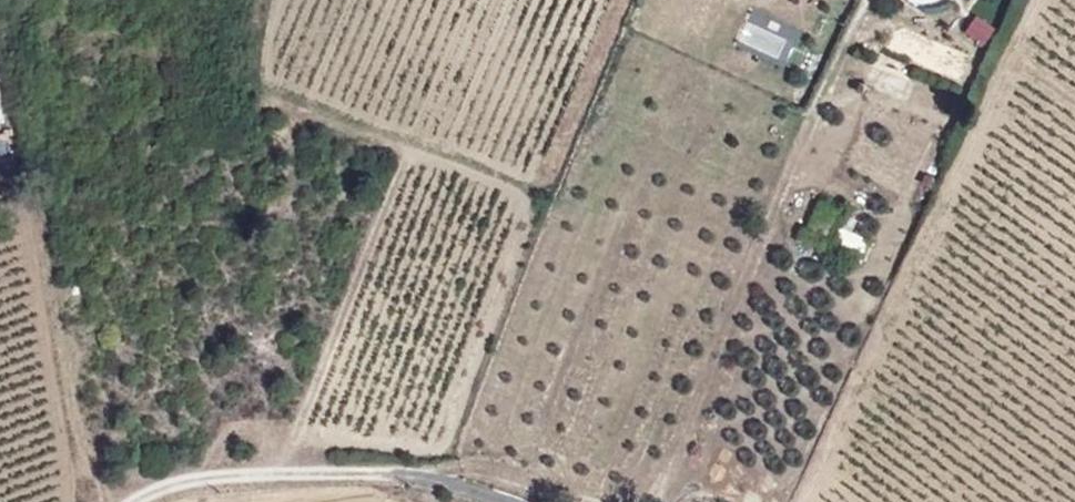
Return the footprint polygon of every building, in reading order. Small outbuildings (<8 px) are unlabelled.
[(963,35),(986,47),(994,31),(971,19),(963,35)]
